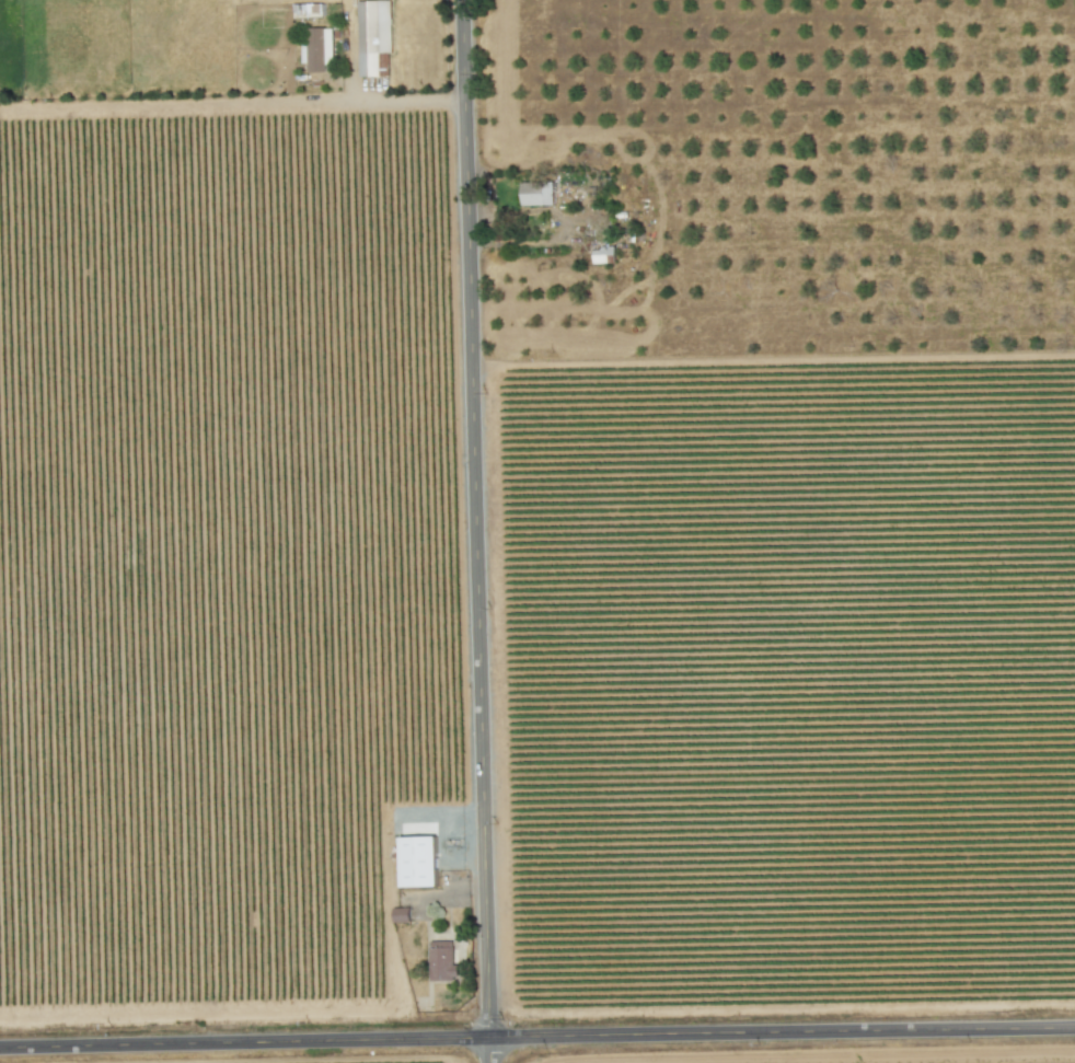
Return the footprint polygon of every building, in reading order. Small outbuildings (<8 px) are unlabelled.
[(358,77),(379,77),(379,53),(391,53),(389,1),(357,2),(358,77)] [(322,17),(322,4),(293,5),(293,18),(322,17)] [(308,72),(333,71),(332,28),(307,29),(308,72)] [(553,205),(552,182),(520,183),(521,206),(553,205)] [(593,264),(614,263),(613,248),(593,248),(593,264)] [(437,887),(436,837),(400,838),(401,887),(437,887)] [(453,965),(452,941),(429,942),(430,981),(458,981),(458,965),(453,965)]
